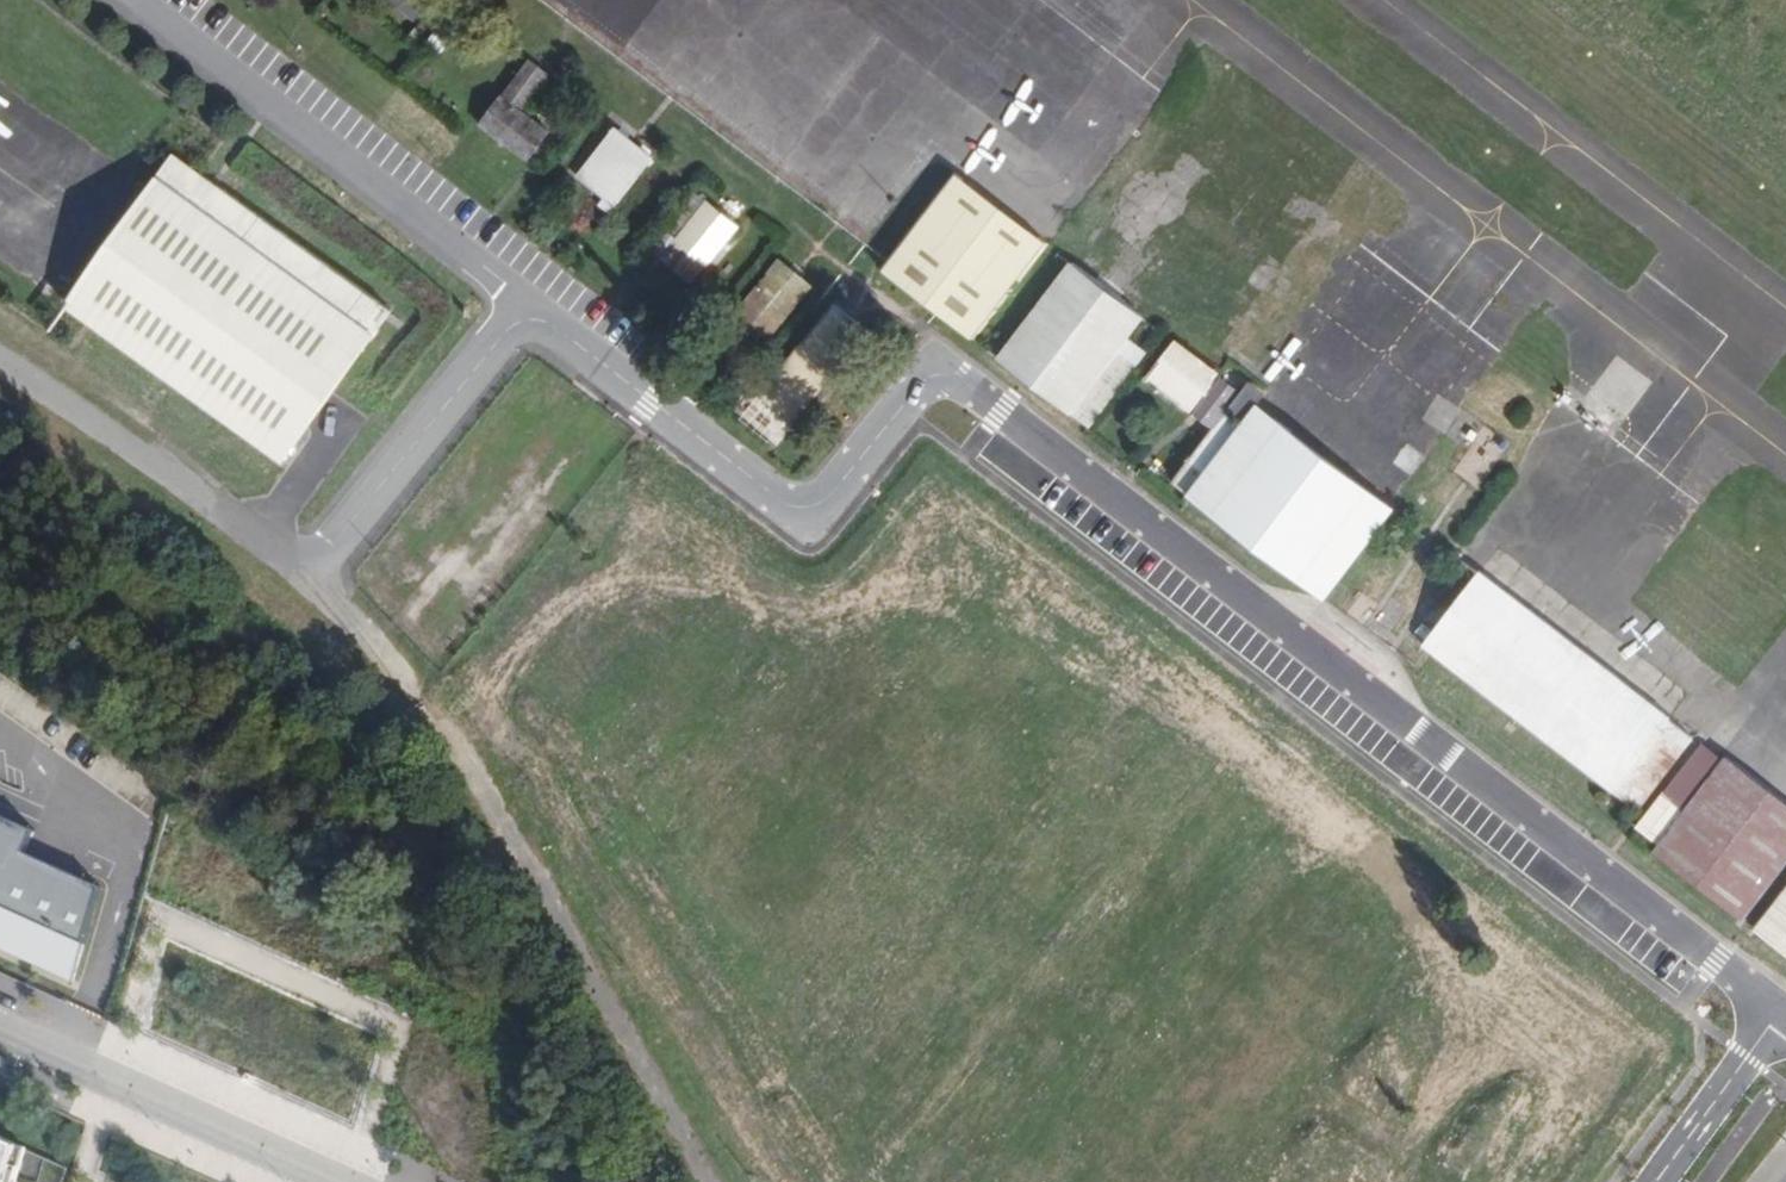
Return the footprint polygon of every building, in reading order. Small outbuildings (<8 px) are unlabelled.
[(411,16),(423,0),(392,0),(411,16)] [(548,73),(530,58),(479,124),(525,158),(548,130),(522,109),(548,73)] [(652,156),(616,128),(577,176),(594,189),(616,206),(652,156)] [(153,180),(64,303),(90,321),(284,460),(391,312),(196,173),(171,155),(153,180)] [(1046,237),(958,170),(888,262),(883,269),(969,339),(1046,237)] [(737,224),(709,201),(677,239),(669,232),(658,246),(695,275),(737,224)] [(811,283),(781,260),(719,333),(753,359),(811,283)] [(1090,427),(1147,352),(1130,338),(1146,318),(1073,262),(1000,358),(1090,427)] [(868,331),(833,304),(759,394),(796,423),(868,331)] [(1325,596),(1392,505),(1256,404),(1263,395),(1248,384),(1242,392),(1177,344),(1150,381),(1214,428),(1189,463),(1205,474),(1189,496),(1325,596)] [(1639,812),(1698,737),(1481,570),(1423,644),(1639,812)] [(1710,746),(1633,852),(1741,931),(1785,870),(1785,801),(1710,746)] [(74,980),(102,887),(26,853),(35,831),(0,815),(0,947),(74,980)] [(1757,931),(1785,953),(1785,893),(1757,931)] [(25,1147),(0,1136),(0,1181),(14,1181),(25,1147)]
